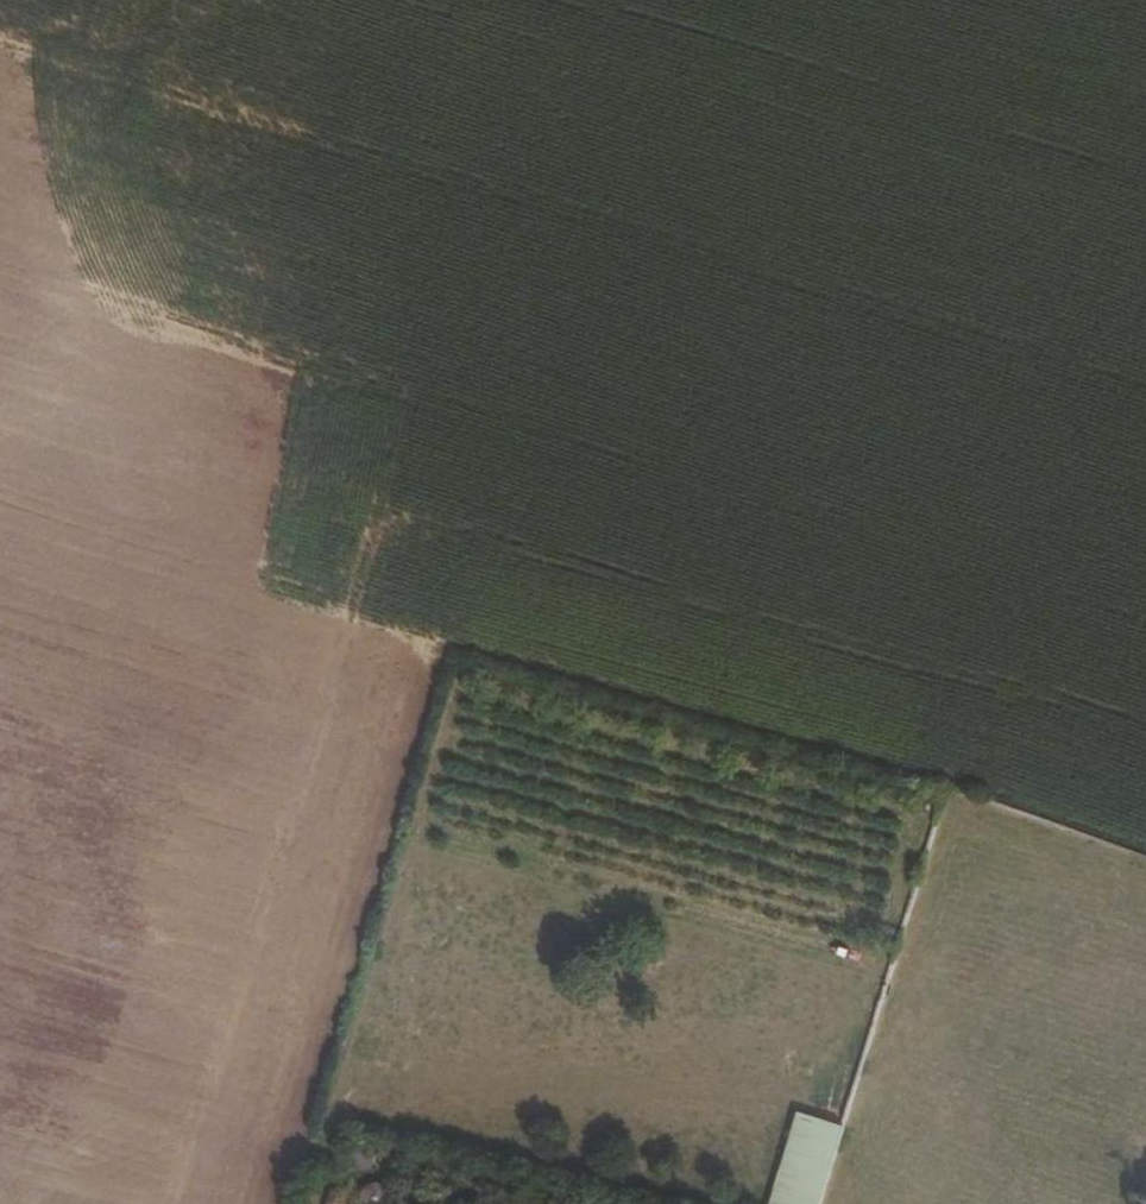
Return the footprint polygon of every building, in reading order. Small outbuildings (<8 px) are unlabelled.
[(771,1203),(822,1203),(843,1124),(795,1112),(771,1203)]
